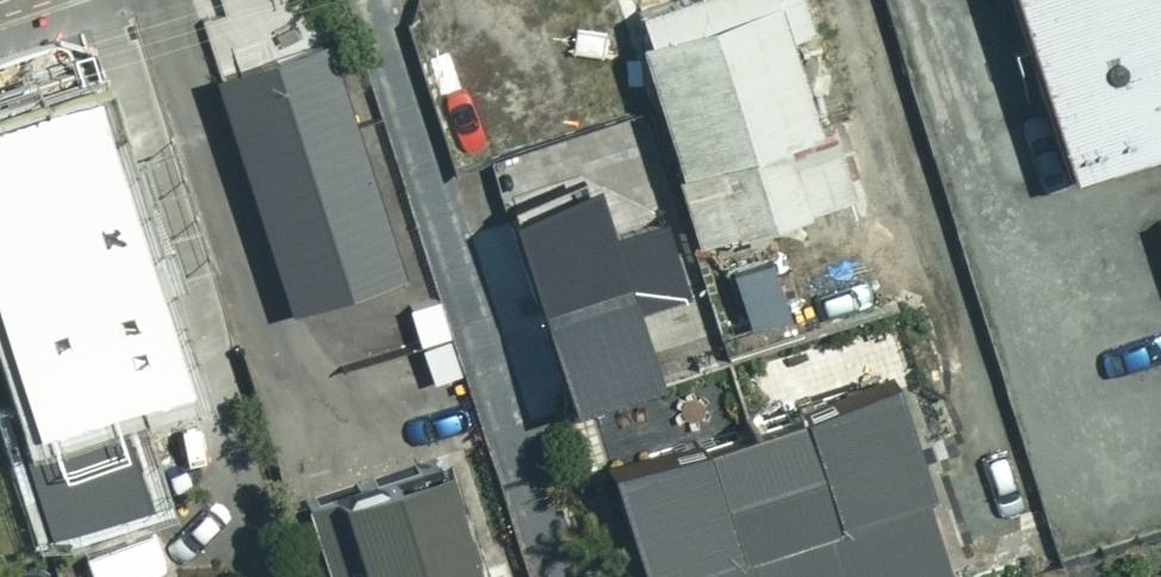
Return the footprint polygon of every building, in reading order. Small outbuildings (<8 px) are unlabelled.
[(475,15),(525,0),(470,0),(475,15)] [(640,51),(628,14),(640,11),(637,0),(560,0),(605,143),(638,133),(653,128),(630,54),(640,51)] [(803,0),(695,0),(633,19),(704,249),(804,218),(817,261),(868,246),(837,145),(826,148),(792,38),(812,32),(803,0)] [(1074,182),(1160,155),(1160,0),(1017,0),(1074,182)] [(407,281),(332,43),(218,79),(294,317),(407,281)] [(109,119),(0,151),(0,288),(35,407),(128,379),(111,321),(142,312),(121,244),(144,237),(109,119)] [(893,394),(617,487),(647,576),(950,576),(954,575),(893,394)] [(451,479),(348,511),(368,576),(481,576),(451,479)]
